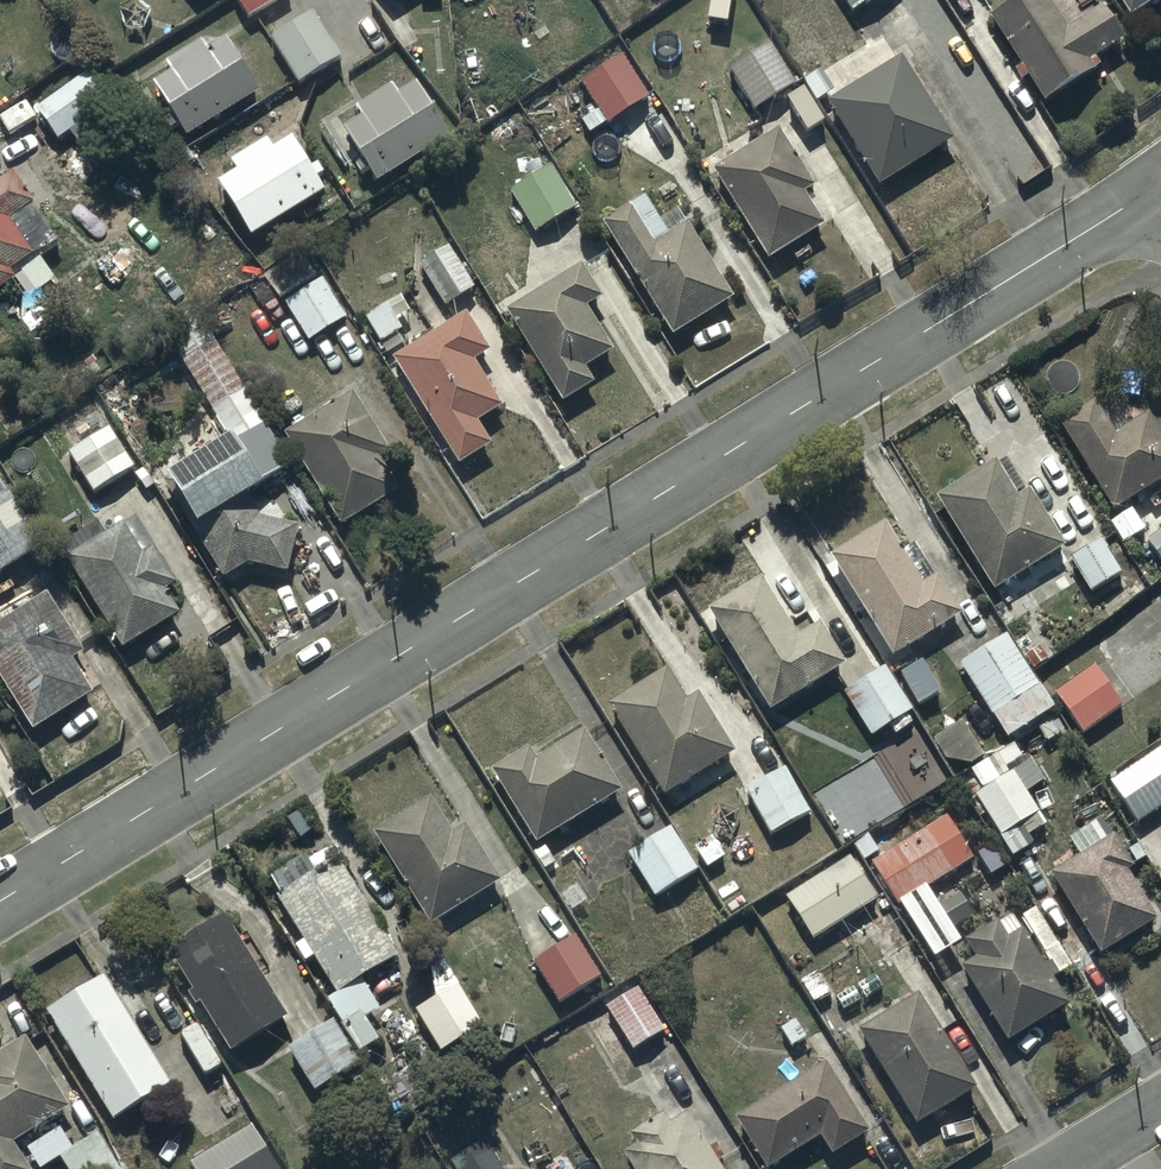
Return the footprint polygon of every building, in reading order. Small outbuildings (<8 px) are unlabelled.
[(201,11),(214,0),(192,0),(201,11)] [(247,23),(288,0),(234,0),(247,23)] [(851,21),(884,0),(838,0),(851,21)] [(988,24),(1043,114),(1102,78),(1095,67),(1124,50),(1102,13),(1067,34),(1047,0),(1027,0),(988,24)] [(1138,22),(1160,6),(1160,0),(1123,0),(1138,22)] [(313,13),(269,40),(297,84),(341,56),(313,13)] [(771,45),(729,70),(753,109),(794,84),(771,45)] [(172,82),(153,94),(169,119),(163,123),(172,138),(180,133),(187,145),(262,100),(229,46),(209,57),(203,47),(165,70),(172,82)] [(623,58),(580,85),(604,125),(648,98),(623,58)] [(905,63),(828,110),(879,195),(956,149),(905,63)] [(89,73),(35,115),(62,148),(115,106),(89,73)] [(363,125),(344,136),(379,191),(451,145),(417,93),(401,104),(394,93),(357,116),(363,125)] [(780,135),(713,177),(769,267),(824,233),(804,202),(817,194),(780,135)] [(272,157),(266,147),(231,169),(238,180),(218,192),(227,206),(222,209),(226,216),(231,213),(251,244),(325,198),(318,187),(327,182),(319,169),(310,175),(291,145),(272,157)] [(549,171),(509,197),(536,238),(576,213),(549,171)] [(40,271),(36,265),(60,248),(12,179),(0,187),(0,299),(40,271)] [(647,201),(602,229),(674,347),(737,308),(681,216),(663,227),(647,201)] [(447,254),(420,273),(448,312),(475,292),(447,254)] [(582,272),(507,318),(565,412),(598,392),(588,375),(615,359),(588,315),(603,306),(582,272)] [(323,282),(285,305),(310,346),(348,323),(323,282)] [(398,300),(362,321),(381,352),(403,339),(397,328),(410,320),(398,300)] [(264,493),(292,472),(195,314),(162,333),(231,447),(164,487),(224,588),(251,571),(290,578),(300,533),(285,530),(264,493)] [(467,317),(392,365),(461,472),(494,451),(479,427),(503,411),(476,368),(493,357),(467,317)] [(354,400),(285,442),(341,535),(401,499),(382,466),(391,461),(354,400)] [(1060,430),(1123,546),(1141,536),(1127,510),(1160,492),(1160,441),(1150,421),(1116,439),(1099,409),(1060,430)] [(107,433),(68,459),(96,500),(135,474),(107,433)] [(998,468),(938,505),(995,599),(1067,556),(1031,497),(1019,505),(998,468)] [(46,554),(13,497),(8,500),(0,486),(0,581),(46,554)] [(96,527),(59,550),(125,658),(182,622),(168,598),(177,592),(136,525),(106,543),(96,527)] [(887,530),(831,564),(892,664),(963,622),(939,582),(924,591),(887,530)] [(1145,545),(1160,568),(1160,534),(1145,545)] [(1103,542),(1069,562),(1089,597),(1123,577),(1103,542)] [(764,585),(709,620),(772,719),(846,672),(821,632),(802,645),(764,585)] [(46,599),(0,629),(0,689),(34,741),(95,701),(74,668),(86,661),(46,599)] [(1004,640),(957,669),(1008,752),(1055,724),(1004,640)] [(1093,670),(1052,699),(1082,741),(1108,723),(1111,727),(1121,721),(1118,717),(1123,713),(1093,670)] [(843,698),(871,744),(914,718),(886,672),(843,698)] [(666,675),(607,713),(666,805),(734,761),(697,704),(689,710),(666,675)] [(959,727),(932,744),(955,780),(982,763),(959,727)] [(530,754),(491,779),(536,850),(530,853),(544,874),(556,867),(544,848),(622,798),(583,738),(538,767),(530,754)] [(1109,787),(1136,830),(1159,815),(1160,819),(1160,754),(1109,787)] [(996,758),(956,782),(980,823),(986,820),(1012,863),(1034,850),(1028,840),(1046,828),(1040,819),(1058,808),(1028,759),(1006,773),(996,758)] [(785,773),(746,795),(772,840),(811,818),(785,773)] [(433,804),(373,840),(430,934),(503,890),(468,832),(455,840),(433,804)] [(946,821),(872,868),(923,948),(947,933),(923,895),(973,863),(946,821)] [(672,833),(628,858),(655,904),(664,898),(688,939),(720,920),(697,880),(699,879),(672,833)] [(1111,844),(1049,883),(1101,964),(1157,929),(1126,880),(1132,877),(1111,844)] [(382,1016),(366,989),(401,968),(340,869),(348,865),(339,849),(310,867),(307,862),(270,884),(283,904),(279,906),(305,949),(296,955),(305,969),(314,963),(337,999),(329,1004),(362,1058),(379,1048),(366,1026),(382,1016)] [(880,907),(850,859),(786,899),(815,947),(880,907)] [(976,965),(961,975),(1010,1049),(1067,1011),(1051,988),(1060,982),(1050,968),(1044,972),(1011,921),(966,951),(976,965)] [(229,923),(170,959),(195,1000),(192,1002),(197,1011),(200,1009),(233,1063),(292,1027),(229,923)] [(577,941),(535,967),(561,1009),(603,984),(577,941)] [(53,1018),(48,1021),(113,1131),(174,1094),(108,984),(75,1003),(73,999),(50,1013),(53,1018)] [(670,1033),(642,991),(594,1023),(622,1065),(670,1033)] [(458,993),(415,1018),(442,1064),(485,1039),(458,993)] [(912,1001),(854,1040),(917,1135),(976,1096),(912,1001)] [(334,1030),(290,1056),(316,1101),(360,1074),(334,1030)] [(15,1150),(70,1116),(26,1044),(0,1061),(0,1168),(27,1168),(15,1150)] [(735,1126),(764,1168),(784,1168),(821,1144),(835,1164),(871,1140),(822,1067),(735,1126)] [(623,1161),(629,1168),(721,1168),(725,1166),(716,1152),(710,1156),(688,1121),(672,1131),(666,1121),(630,1144),(634,1150),(625,1155),(627,1158),(623,1161)] [(28,1152),(38,1168),(50,1168),(60,1163),(63,1168),(117,1168),(99,1138),(74,1153),(62,1132),(28,1152)] [(193,1168),(272,1168),(252,1134),(193,1168)] [(451,1165),(453,1168),(499,1168),(485,1145),(451,1165)]
